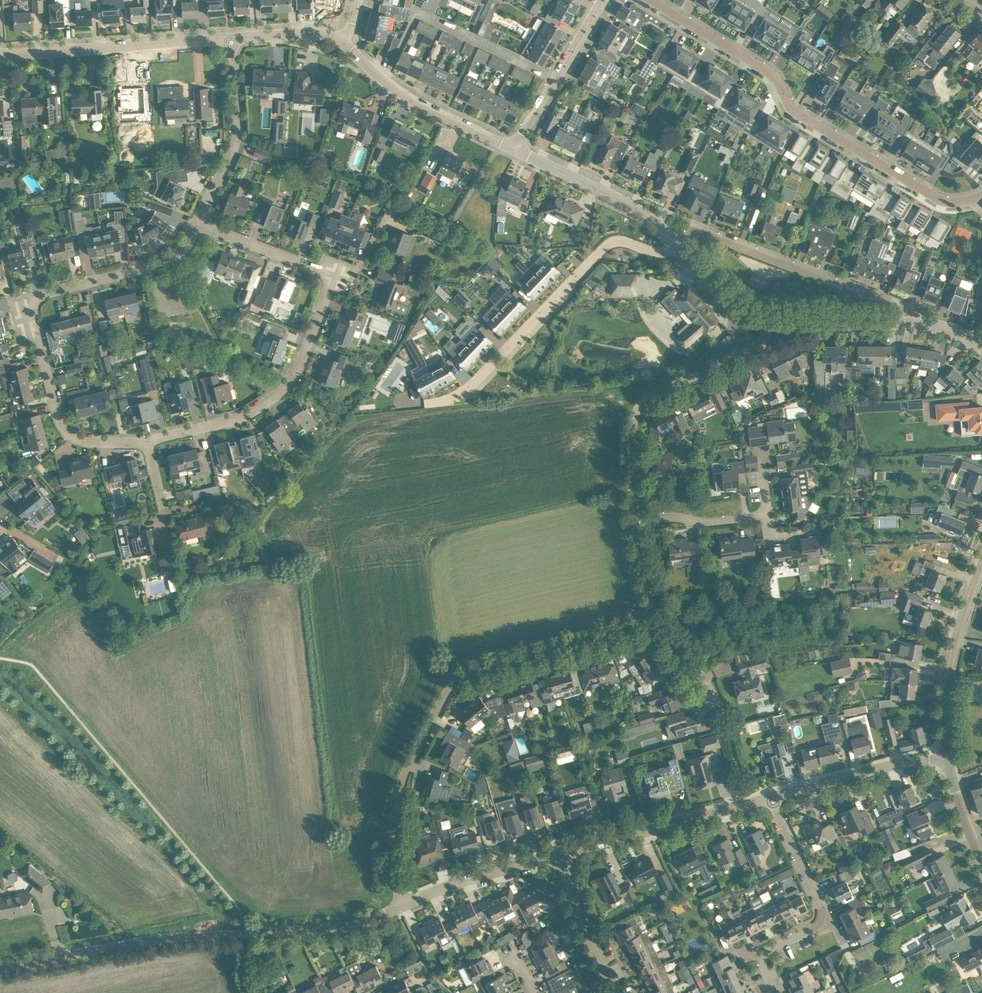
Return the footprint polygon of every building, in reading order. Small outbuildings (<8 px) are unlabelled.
[(43,0),(32,0),(33,13),(44,12),(43,0)] [(50,4),(51,13),(50,13),(51,26),(58,26),(58,28),(64,27),(64,25),(65,25),(65,24),(71,24),(71,17),(70,14),(70,0),(56,0),(57,3),(56,3),(50,4)] [(70,14),(71,17),(77,16),(77,24),(92,23),(91,10),(90,2),(90,0),(70,0),(70,14)] [(120,21),(119,8),(112,9),(111,0),(102,0),(104,22),(120,21)] [(149,12),(148,0),(138,0),(138,7),(131,7),(132,20),(146,19),(145,12),(149,12)] [(154,12),(157,12),(157,19),(172,18),(171,5),(177,5),(177,0),(153,0),(154,12)] [(182,1),(182,4),(183,17),(199,16),(198,1),(197,1),(197,0),(190,0),(190,1),(182,1)] [(224,0),(223,0),(208,0),(208,1),(209,15),(211,15),(211,17),(216,17),(216,15),(225,14),(224,0)] [(235,13),(250,12),(249,0),(234,0),(235,13)] [(262,11),(276,10),(275,0),(261,0),(262,11)] [(276,10),(291,9),(290,0),(275,0),(276,10)] [(300,20),(312,20),(311,0),(299,0),(300,20)] [(421,7),(428,10),(433,0),(425,0),(421,7)] [(428,10),(434,13),(438,4),(440,0),(433,0),(428,10)] [(484,5),(479,2),(480,0),(463,0),(462,3),(461,5),(474,11),(470,19),(476,22),(478,19),(484,5)] [(490,7),(494,9),(497,4),(493,2),(494,0),(486,0),(484,5),(478,19),(484,22),(490,7)] [(574,14),(580,3),(574,0),(561,0),(558,4),(574,14)] [(702,4),(702,5),(708,9),(709,8),(711,9),(716,0),(696,0),(702,4)] [(722,1),(728,4),(720,17),(726,20),(727,18),(732,22),(746,0),(723,0),(722,1)] [(756,0),(746,0),(732,22),(738,26),(737,27),(743,31),(750,19),(756,22),(756,21),(764,7),(761,5),(762,3),(756,0)] [(867,8),(874,0),(857,0),(867,8)] [(883,3),(879,0),(878,0),(871,8),(881,17),(891,6),(898,11),(907,0),(886,0),(883,3)] [(537,14),(542,4),(537,1),(532,11),(537,14)] [(821,16),(827,8),(821,3),(815,10),(821,16)] [(915,36),(934,13),(923,3),(908,21),(911,24),(906,29),(915,36)] [(15,29),(32,28),(31,13),(20,14),(19,4),(14,5),(15,29)] [(573,15),(574,14),(558,4),(554,10),(551,8),(545,18),(556,24),(559,19),(568,24),(569,22),(572,22),(574,17),(573,15)] [(619,6),(616,11),(617,13),(616,14),(630,22),(634,16),(642,21),(644,22),(645,23),(648,19),(658,25),(661,20),(651,13),(635,4),(632,9),(623,4),(621,6),(619,6)] [(410,14),(411,9),(396,5),(394,11),(410,14)] [(490,7),(484,20),(490,23),(496,10),(494,9),(490,7)] [(767,15),(770,11),(764,7),(756,21),(761,24),(754,35),(755,36),(754,38),(760,41),(761,39),(766,43),(779,22),(767,15)] [(409,21),(410,14),(394,11),(393,17),(409,21)] [(371,18),(369,17),(367,25),(386,29),(389,16),(372,12),(371,18)] [(536,30),(557,42),(563,31),(564,31),(544,19),(544,20),(542,20),(536,30)] [(425,34),(429,24),(420,20),(415,29),(425,34)] [(484,22),(478,34),(484,37),(490,23),(484,20),(484,22)] [(887,49),(889,45),(891,46),(905,27),(897,21),(883,40),(880,43),(887,49)] [(635,41),(635,40),(639,32),(623,23),(620,28),(611,22),(610,25),(608,25),(605,29),(606,31),(605,33),(631,48),(635,41)] [(793,25),(790,29),(779,22),(766,43),(771,46),(770,48),(776,51),(777,49),(778,50),(785,39),(790,42),(798,28),(793,25)] [(484,37),(489,39),(496,26),(490,23),(484,37)] [(958,29),(952,23),(950,26),(949,25),(940,36),(935,32),(915,55),(916,55),(917,53),(919,55),(923,58),(926,54),(928,55),(927,56),(937,63),(943,56),(942,55),(959,34),(956,31),(958,29)] [(434,38),(439,29),(429,24),(425,34),(434,38)] [(386,29),(367,25),(365,32),(367,32),(366,38),(383,42),(386,29)] [(843,25),(833,40),(842,46),(852,31),(843,25)] [(808,33),(800,29),(791,44),(797,47),(791,58),(796,61),(795,63),(801,66),(813,46),(804,40),(808,33)] [(550,53),(557,42),(536,30),(529,41),(550,53)] [(981,49),(981,31),(981,30),(969,43),(974,48),(967,57),(972,61),(981,49)] [(447,45),(452,35),(443,31),(438,40),(447,45)] [(501,35),(494,32),(491,39),(497,42),(501,35)] [(627,55),(631,48),(605,33),(604,34),(602,34),(599,39),(600,41),(599,43),(608,48),(605,54),(617,61),(622,52),(627,55)] [(457,49),(461,40),(452,35),(447,45),(457,49)] [(543,65),(550,53),(529,41),(522,53),(543,65),(544,65),(543,65)] [(461,51),(470,56),(475,46),(466,42),(461,51)] [(398,45),(392,43),(385,57),(391,60),(398,45)] [(677,44),(671,54),(665,51),(662,57),(658,63),(658,64),(674,73),(689,49),(682,45),(681,47),(677,44)] [(835,50),(827,45),(823,52),(813,46),(801,66),(806,70),(807,68),(813,71),(819,61),(825,65),(835,50)] [(479,48),(474,59),(485,64),(490,53),(479,48)] [(694,55),(696,53),(689,49),(674,73),(690,83),(698,71),(692,67),(698,58),(694,55)] [(972,61),(977,65),(981,58),(981,49),(972,61)] [(407,72),(414,56),(403,50),(395,67),(396,66),(407,72)] [(655,53),(651,60),(657,63),(658,63),(662,57),(661,57),(655,53)] [(497,68),(502,59),(492,54),(488,64),(497,68)] [(418,77),(426,61),(414,56),(407,72),(418,77)] [(591,57),(585,67),(601,77),(606,80),(610,74),(615,77),(618,79),(620,75),(621,73),(619,72),(618,70),(620,67),(603,57),(600,62),(591,57)] [(638,68),(635,73),(640,76),(646,80),(657,63),(651,60),(651,59),(648,58),(641,70),(638,68)] [(506,73),(511,63),(502,59),(497,68),(506,73)] [(430,83),(437,67),(426,61),(418,77),(430,83)] [(838,66),(830,61),(827,66),(822,74),(817,82),(822,85),(814,98),(820,101),(821,99),(826,102),(828,98),(829,98),(830,97),(829,97),(838,82),(831,78),(838,66)] [(713,67),(709,64),(703,74),(698,71),(690,83),(706,93),(721,69),(715,65),(713,67)] [(520,79),(524,70),(515,65),(511,75),(520,79)] [(441,88),(449,72),(437,67),(430,83),(441,88)] [(597,83),(601,77),(585,67),(578,77),(588,83),(584,88),(602,98),(607,89),(597,83)] [(283,91),(284,71),(273,70),(273,69),(273,70),(268,70),(268,69),(267,69),(267,70),(254,69),(253,89),(254,89),(254,87),(269,88),(269,90),(283,91)] [(728,73),(721,69),(706,93),(716,99),(713,104),(719,108),(727,96),(721,92),(731,77),(727,75),(728,73)] [(891,81),(895,75),(886,69),(882,76),(891,81)] [(529,84),(534,74),(524,70),(520,79),(529,84)] [(323,104),(324,85),(310,84),(311,73),(297,72),(296,83),(295,83),(294,102),(323,104)] [(452,94),(460,77),(449,72),(441,88),(452,93),(452,94)] [(468,101),(476,85),(478,79),(466,74),(456,96),(457,95),(468,101)] [(637,81),(636,83),(642,87),(646,80),(640,76),(637,81)] [(921,80),(915,88),(929,99),(936,91),(932,79),(924,79),(922,81),(921,80)] [(859,93),(844,84),(837,95),(842,98),(836,109),(841,112),(840,113),(845,116),(859,93)] [(479,106),(487,90),(476,85),(468,101),(479,106)] [(196,117),(212,116),(210,89),(194,90),(195,100),(188,100),(188,99),(184,100),(183,86),(158,87),(159,101),(166,101),(167,118),(189,116),(189,115),(196,115),(196,117)] [(738,89),(732,99),(727,96),(719,108),(736,118),(749,96),(745,93),(746,93),(746,92),(746,91),(746,90),(745,89),(745,88),(744,88),(743,87),(742,87),(741,87),(740,88),(739,88),(739,89),(738,89)] [(122,115),(153,113),(152,95),(144,95),(144,88),(120,89),(121,107),(122,107),(122,115)] [(103,117),(103,112),(101,90),(89,91),(89,98),(73,100),(74,112),(90,111),(91,118),(93,119),(101,119),(103,117)] [(491,112),(498,96),(487,90),(479,106),(491,112)] [(874,102),(859,93),(845,116),(850,120),(851,118),(856,121),(863,110),(868,113),(874,102)] [(56,96),(55,96),(52,95),(48,95),(44,95),(41,97),(40,97),(41,104),(43,104),(44,113),(42,113),(43,122),(58,121),(58,120),(62,120),(60,103),(57,104),(56,96)] [(502,117),(510,101),(498,96),(491,112),(502,117)] [(754,98),(753,98),(749,96),(736,118),(746,124),(743,129),(749,133),(756,121),(751,117),(760,102),(760,101),(761,101),(761,100),(761,99),(760,99),(760,98),(759,97),(758,96),(756,96),(755,96),(755,97),(754,97),(754,98)] [(42,122),(43,122),(42,113),(44,113),(43,104),(41,104),(40,97),(40,99),(23,100),(24,115),(23,115),(24,126),(32,126),(32,122),(42,121),(42,122)] [(887,103),(879,98),(869,114),(874,117),(868,128),(872,131),(872,132),(877,135),(878,135),(879,135),(892,114),(885,110),(887,103)] [(279,99),(278,115),(287,116),(288,100),(286,100),(281,99),(279,99)] [(13,134),(12,123),(4,123),(2,100),(0,100),(0,135),(13,134)] [(513,123),(521,106),(510,101),(502,117),(513,122),(513,123)] [(598,102),(594,110),(602,114),(606,106),(598,102)] [(354,104),(353,106),(344,103),(343,106),(342,108),(338,121),(339,121),(336,129),(347,133),(350,125),(359,128),(358,133),(357,133),(356,133),(357,133),(356,138),(369,142),(376,123),(363,118),(366,110),(360,108),(360,106),(354,104)] [(967,106),(961,114),(967,118),(973,111),(967,106)] [(330,110),(321,109),(320,125),(329,126),(330,110)] [(549,112),(542,128),(551,132),(558,117),(549,112)] [(779,121),(768,114),(762,124),(756,121),(749,133),(765,143),(779,121)] [(906,114),(902,121),(892,114),(879,135),(880,135),(880,137),(885,140),(886,139),(890,142),(897,131),(903,135),(913,119),(906,114)] [(632,115),(629,122),(636,125),(639,118),(632,115)] [(959,115),(954,121),(960,126),(965,120),(959,115)] [(566,138),(562,146),(576,153),(586,131),(585,130),(583,129),(586,123),(588,119),(583,116),(581,121),(573,137),(570,135),(568,139),(566,138)] [(572,123),(567,121),(563,128),(560,126),(552,142),(562,146),(566,138),(568,139),(570,135),(573,137),(581,121),(574,118),(572,123)] [(285,143),(286,121),(277,121),(276,142),(285,143)] [(388,137),(414,149),(422,133),(395,121),(388,137)] [(779,121),(765,143),(781,153),(789,140),(783,137),(789,127),(779,121)] [(730,132),(736,135),(739,129),(733,126),(730,132)] [(964,143),(968,147),(981,159),(981,134),(977,130),(973,134),(972,135),(965,143),(964,142),(964,143)] [(910,162),(923,141),(908,131),(900,143),(906,146),(900,156),(910,162)] [(807,160),(815,147),(814,147),(807,143),(809,139),(797,132),(787,149),(798,156),(791,167),(800,172),(807,160)] [(16,136),(18,159),(29,158),(28,142),(26,142),(25,135),(16,136)] [(600,148),(593,161),(607,168),(613,156),(615,157),(621,160),(624,154),(629,144),(623,141),(622,141),(618,148),(599,139),(596,146),(600,148)] [(69,158),(68,141),(59,141),(60,148),(47,149),(48,159),(69,158)] [(910,162),(910,161),(920,167),(933,147),(923,141),(910,162)] [(825,173),(834,159),(826,154),(828,151),(816,144),(814,147),(815,147),(807,160),(817,166),(810,178),(819,183),(825,173)] [(252,155),(271,162),(274,152),(256,146),(252,155)] [(297,156),(298,147),(285,146),(284,155),(297,156)] [(933,147),(920,167),(923,169),(922,171),(928,175),(929,173),(930,173),(936,164),(941,168),(948,156),(933,147)] [(953,158),(964,168),(968,164),(970,165),(971,165),(976,169),(981,162),(981,159),(968,147),(961,155),(958,152),(953,158)] [(380,161),(385,151),(379,148),(374,158),(380,161)] [(655,170),(664,151),(658,148),(655,153),(650,151),(644,164),(629,157),(622,172),(634,178),(633,180),(641,184),(649,167),(655,170)] [(463,159),(448,151),(441,164),(442,164),(438,171),(453,179),(456,172),(463,159)] [(694,152),(684,172),(690,175),(700,155),(694,152)] [(839,194),(853,171),(845,166),(847,163),(836,156),(834,159),(825,173),(836,179),(830,189),(839,194)] [(242,158),(238,168),(243,170),(244,167),(250,169),(252,162),(242,158)] [(295,162),(288,159),(284,169),(291,172),(295,162)] [(178,178),(177,170),(157,171),(158,179),(160,179),(160,182),(158,186),(166,190),(162,198),(164,198),(163,200),(168,202),(169,201),(179,206),(180,205),(182,205),(184,203),(184,202),(184,200),(183,198),(184,197),(182,196),(186,188),(173,181),(175,178),(178,178)] [(656,189),(657,191),(661,194),(663,192),(666,194),(668,189),(678,194),(684,181),(674,176),(662,170),(653,188),(656,189)] [(427,172),(421,184),(429,188),(436,176),(427,171),(427,172)] [(687,197),(684,204),(696,210),(700,203),(708,207),(708,208),(709,209),(715,195),(700,188),(704,179),(694,175),(696,172),(695,171),(694,174),(691,180),(684,195),(687,197)] [(800,176),(791,171),(789,175),(798,180),(800,176)] [(864,196),(874,179),(863,172),(861,175),(853,171),(839,194),(847,199),(853,190),(864,196)] [(358,172),(355,179),(362,181),(364,174),(358,172)] [(0,179),(0,190),(5,189),(14,187),(15,186),(12,177),(13,176),(13,175),(0,179)] [(499,192),(498,196),(518,205),(522,196),(522,195),(521,196),(520,195),(526,183),(513,176),(507,188),(502,186),(499,192)] [(877,217),(891,194),(883,189),(885,186),(874,179),(864,196),(874,202),(869,212),(877,217)] [(249,200),(241,196),(245,187),(236,183),(232,193),(231,193),(224,211),(233,214),(235,211),(244,215),(248,204),(249,200)] [(781,200),(791,204),(796,191),(783,185),(780,194),(783,195),(781,200)] [(338,208),(343,194),(335,191),(329,205),(338,208)] [(90,197),(91,209),(101,208),(99,192),(89,193),(90,197)] [(754,223),(765,196),(757,193),(747,220),(754,223)] [(725,215),(723,221),(735,226),(739,217),(742,219),(744,213),(741,211),(744,203),(721,194),(714,211),(725,215)] [(891,194),(877,217),(886,222),(891,213),(901,219),(902,219),(910,206),(912,202),(901,195),(899,199),(891,194)] [(162,204),(150,199),(143,197),(140,204),(148,206),(148,207),(159,211),(162,204)] [(263,226),(277,231),(285,209),(272,204),(273,201),(264,197),(258,213),(267,216),(263,226)] [(549,203),(545,211),(570,222),(571,221),(577,224),(584,208),(571,202),(570,203),(557,197),(553,205),(549,203)] [(118,231),(126,230),(124,206),(124,211),(115,212),(116,221),(109,222),(108,224),(109,230),(102,232),(106,252),(108,251),(108,253),(109,253),(114,252),(115,251),(115,250),(122,248),(118,231)] [(918,210),(910,206),(902,219),(901,219),(896,228),(905,233),(910,224),(921,231),(929,217),(932,214),(920,207),(918,210)] [(66,209),(69,229),(77,228),(74,212),(74,208),(66,209)] [(791,211),(784,229),(792,232),(797,217),(801,219),(804,210),(799,208),(797,214),(791,211)] [(341,240),(353,210),(350,209),(347,216),(342,214),(339,220),(331,217),(322,239),(333,243),(335,238),(341,240)] [(295,216),(288,235),(303,240),(308,225),(315,228),(320,215),(307,210),(304,220),(295,216)] [(353,210),(341,240),(347,242),(345,248),(356,252),(360,243),(365,245),(370,232),(364,230),(365,230),(358,228),(363,214),(353,210)] [(74,211),(74,212),(77,228),(78,239),(87,238),(89,248),(91,255),(98,254),(98,255),(99,256),(104,254),(105,253),(105,252),(106,252),(102,232),(94,234),(93,228),(91,227),(86,228),(84,219),(82,219),(81,216),(81,211),(75,212),(74,211)] [(852,212),(849,219),(857,222),(859,215),(852,212)] [(134,227),(138,243),(149,240),(148,237),(151,235),(152,237),(158,234),(157,232),(160,230),(163,232),(169,223),(154,213),(151,217),(146,213),(138,218),(140,225),(134,227)] [(760,235),(776,241),(781,228),(772,225),(775,216),(768,214),(765,222),(760,235)] [(937,222),(929,217),(921,231),(916,239),(924,244),(929,236),(940,243),(951,226),(939,219),(937,222)] [(582,218),(579,224),(590,230),(592,223),(582,218)] [(33,234),(30,221),(22,223),(26,235),(33,234)] [(806,253),(823,259),(827,248),(830,249),(832,244),(832,242),(831,239),(830,237),(828,236),(822,234),(823,229),(811,224),(805,239),(811,241),(806,253)] [(441,243),(445,234),(430,227),(426,235),(441,243)] [(405,253),(412,235),(395,229),(388,247),(405,253)] [(55,238),(42,242),(42,241),(45,254),(45,253),(50,251),(53,261),(68,257),(65,247),(73,245),(71,236),(56,240),(55,238)] [(867,276),(881,241),(873,238),(869,247),(870,247),(867,257),(860,254),(861,251),(854,248),(847,265),(854,267),(853,271),(867,276)] [(6,252),(9,263),(11,263),(13,271),(29,267),(27,259),(33,258),(28,240),(21,242),(22,248),(6,252)] [(881,241),(867,276),(882,282),(883,279),(890,281),(896,264),(889,261),(888,265),(881,262),(885,253),(886,253),(889,245),(881,241)] [(6,252),(4,242),(0,243),(0,274),(5,273),(2,261),(7,260),(8,263),(9,263),(6,252)] [(520,250),(514,244),(504,244),(515,255),(520,250)] [(910,293),(912,288),(914,289),(917,282),(909,278),(913,269),(911,268),(914,259),(910,258),(911,255),(909,254),(912,246),(906,244),(895,274),(899,275),(894,287),(896,287),(895,289),(901,291),(901,289),(910,293)] [(248,302),(249,300),(254,287),(252,286),(257,273),(260,265),(251,262),(248,270),(248,271),(242,269),(245,262),(237,259),(237,257),(231,255),(231,257),(223,254),(222,255),(220,255),(218,256),(218,258),(218,260),(220,262),(217,269),(245,279),(242,285),(244,286),(240,297),(240,299),(241,302),(243,303),(245,303),(248,302)] [(493,256),(487,262),(496,271),(502,265),(493,256)] [(520,259),(515,265),(524,273),(516,281),(535,299),(548,286),(529,268),(520,259)] [(560,273),(546,259),(539,266),(534,262),(529,268),(548,286),(560,273)] [(483,275),(488,271),(492,275),(496,271),(487,262),(479,271),(483,275)] [(937,303),(946,281),(940,279),(939,282),(930,278),(934,268),(927,265),(920,284),(926,286),(922,297),(927,300),(927,301),(934,304),(935,303),(937,303)] [(381,292),(378,303),(394,309),(403,284),(391,280),(393,272),(380,267),(376,280),(386,284),(383,293),(381,292)] [(259,294),(255,305),(269,310),(273,300),(272,299),(273,296),(288,301),(291,293),(298,296),(303,284),(295,282),(295,281),(280,275),(277,283),(267,279),(261,295),(259,294)] [(609,275),(610,295),(634,295),(633,275),(609,275)] [(970,290),(959,286),(962,279),(954,275),(944,300),(950,302),(948,308),(960,313),(960,312),(965,314),(966,314),(971,290),(970,290)] [(502,284),(489,297),(495,303),(514,321),(527,308),(507,290),(502,284)] [(675,288),(669,293),(672,297),(680,307),(682,309),(695,322),(691,326),(688,322),(677,332),(680,335),(677,339),(685,348),(703,331),(705,332),(718,320),(689,288),(681,295),(675,288)] [(469,300),(460,291),(454,296),(463,305),(469,300)] [(141,314),(139,308),(135,292),(120,296),(124,312),(127,320),(129,322),(133,321),(134,318),(133,316),(141,314)] [(118,313),(124,312),(120,296),(106,299),(110,316),(110,315),(112,321),(120,319),(118,313)] [(514,321),(495,303),(489,309),(494,313),(487,321),(501,334),(514,321)] [(71,319),(75,334),(93,329),(90,317),(92,316),(89,304),(80,306),(83,316),(71,319)] [(438,316),(430,308),(426,313),(434,321),(438,316)] [(62,321),(52,323),(54,329),(46,331),(50,349),(59,347),(57,339),(75,334),(71,319),(68,309),(60,311),(62,321)] [(349,318),(342,315),(336,330),(335,329),(331,339),(348,345),(356,348),(357,346),(356,346),(359,338),(352,335),(355,328),(361,330),(367,314),(352,309),(349,318)] [(248,312),(246,317),(252,318),(251,319),(260,323),(262,318),(248,312)] [(154,318),(147,320),(150,335),(152,343),(160,342),(158,333),(154,318)] [(398,321),(391,341),(398,343),(405,324),(398,321)] [(272,342),(267,341),(266,341),(264,342),(261,350),(262,352),(263,353),(267,355),(266,357),(281,362),(286,348),(283,347),(286,340),(283,339),(287,329),(268,322),(263,333),(274,337),(272,342)] [(474,325),(461,338),(480,356),(493,343),(474,325)] [(106,346),(113,344),(109,330),(102,331),(106,346)] [(729,334),(721,341),(726,346),(733,339),(729,334)] [(8,344),(7,337),(0,338),(0,366),(1,366),(11,363),(9,356),(6,357),(3,355),(3,352),(4,350),(7,349),(6,345),(8,344)] [(480,356),(461,338),(456,343),(449,351),(468,370),(480,356)] [(94,345),(97,356),(106,354),(104,343),(94,345)] [(806,365),(808,364),(799,346),(770,361),(779,379),(789,374),(787,369),(792,366),(797,377),(805,373),(804,372),(806,365)] [(845,367),(845,362),(845,354),(847,354),(847,347),(847,346),(834,346),(823,346),(823,365),(814,365),(816,388),(817,388),(818,394),(825,394),(825,372),(838,372),(838,371),(844,371),(844,382),(852,382),(852,371),(853,356),(852,356),(852,355),(852,366),(845,367)] [(874,364),(875,364),(875,346),(858,346),(858,356),(853,356),(852,371),(852,382),(859,382),(859,364),(874,364)] [(881,377),(881,364),(890,364),(890,346),(875,346),(875,364),(874,364),(874,377),(881,377)] [(921,364),(924,349),(921,349),(921,347),(916,346),(915,348),(907,347),(904,364),(910,365),(911,362),(921,364)] [(636,349),(634,362),(642,364),(644,350),(636,349)] [(927,370),(929,365),(936,366),(941,367),(942,360),(938,360),(939,353),(939,352),(924,349),(921,364),(918,369),(927,370)] [(189,350),(182,352),(186,367),(193,365),(191,357),(189,350)] [(87,352),(80,354),(82,361),(89,359),(87,352)] [(326,357),(317,380),(333,386),(340,367),(343,368),(348,357),(335,352),(332,359),(326,357)] [(108,354),(100,356),(104,372),(112,370),(110,364),(108,354)] [(193,365),(194,369),(201,367),(198,355),(191,357),(193,365)] [(443,356),(427,365),(440,388),(456,379),(443,356)] [(152,366),(150,357),(140,359),(142,369),(152,366)] [(981,371),(981,362),(980,360),(970,370),(967,374),(974,380),(981,371)] [(29,383),(27,375),(30,375),(28,367),(20,369),(18,362),(11,363),(1,366),(0,366),(0,374),(3,373),(6,389),(12,388),(29,383)] [(68,373),(83,369),(81,362),(66,366),(68,373)] [(427,365),(411,373),(424,396),(440,388),(427,365)] [(905,378),(905,366),(896,366),(896,378),(905,378)] [(942,374),(936,380),(944,388),(949,393),(954,387),(964,378),(953,367),(944,376),(942,374)] [(748,368),(728,378),(734,391),(730,392),(734,400),(743,395),(755,390),(758,396),(767,391),(760,378),(754,381),(748,368)] [(929,385),(938,374),(933,369),(923,381),(929,385)] [(974,380),(980,387),(981,385),(981,371),(974,380)] [(233,400),(229,382),(220,385),(217,373),(202,377),(208,403),(218,401),(219,403),(233,400)] [(155,379),(147,381),(150,394),(158,392),(155,379)] [(165,383),(164,385),(171,412),(189,408),(187,399),(195,397),(190,379),(176,383),(176,385),(171,386),(171,384),(169,382),(167,382),(165,383)] [(30,408),(28,401),(36,399),(34,391),(31,391),(29,383),(12,388),(14,396),(18,395),(20,403),(11,405),(13,413),(16,412),(30,408)] [(964,387),(971,393),(976,392),(976,390),(974,390),(967,383),(964,387)] [(934,395),(929,388),(925,397),(934,395)] [(90,394),(81,396),(79,389),(77,390),(68,392),(70,400),(75,399),(79,416),(86,414),(87,416),(93,414),(93,412),(95,412),(90,394)] [(726,406),(719,391),(709,396),(705,389),(685,399),(696,421),(702,418),(704,416),(705,414),(706,412),(705,410),(704,408),(716,403),(719,409),(726,406)] [(95,412),(110,408),(105,390),(90,394),(95,412)] [(770,394),(775,403),(780,401),(775,392),(770,394)] [(138,394),(119,399),(122,412),(122,411),(128,409),(131,425),(145,422),(149,421),(148,418),(158,415),(154,399),(140,402),(140,400),(138,394)] [(771,405),(775,403),(770,394),(767,396),(771,405)] [(808,394),(804,399),(809,404),(814,400),(813,399),(814,397),(811,394),(810,395),(809,395),(808,394)] [(908,400),(909,408),(923,407),(922,399),(908,400)] [(297,434),(299,436),(306,431),(307,432),(318,423),(306,407),(304,408),(300,402),(288,410),(292,415),(287,419),(284,415),(283,415),(290,424),(297,434)] [(938,418),(968,415),(970,434),(969,434),(969,435),(981,434),(981,432),(981,407),(968,408),(968,406),(965,406),(965,402),(937,405),(938,418)] [(40,414),(32,416),(30,408),(16,412),(18,420),(17,420),(19,426),(26,425),(29,434),(43,429),(41,430),(39,423),(42,422),(40,414)] [(652,413),(650,440),(659,441),(660,430),(678,420),(673,409),(660,415),(661,414),(652,413)] [(297,434),(290,424),(284,428),(277,418),(266,427),(275,440),(273,441),(280,451),(293,441),(291,439),(297,434)] [(787,441),(797,439),(794,421),(786,422),(785,419),(766,422),(767,424),(747,427),(750,446),(770,443),(769,441),(778,440),(778,442),(779,442),(778,440),(787,438),(787,441)] [(682,433),(689,429),(687,423),(679,427),(682,433)] [(29,434),(21,435),(23,444),(25,450),(47,445),(45,436),(43,437),(41,430),(44,430),(43,429),(29,434)] [(236,444),(241,464),(242,468),(244,477),(244,476),(243,470),(257,467),(253,454),(259,452),(255,434),(241,437),(242,443),(236,444)] [(241,464),(236,444),(230,446),(229,441),(215,444),(220,462),(225,461),(227,468),(241,464)] [(208,469),(205,455),(198,456),(196,449),(183,452),(187,468),(187,471),(195,469),(196,475),(209,472),(208,469)] [(653,476),(673,473),(671,459),(675,458),(674,451),(665,453),(666,459),(651,461),(653,476)] [(187,468),(183,452),(169,456),(172,469),(171,469),(173,478),(180,476),(179,470),(186,468),(187,468)] [(778,466),(791,465),(790,462),(798,461),(797,452),(776,454),(778,466)] [(924,453),(923,467),(941,468),(941,465),(952,466),(953,456),(924,453)] [(23,476),(41,461),(36,455),(18,469),(23,476)] [(94,474),(92,465),(89,455),(70,460),(72,468),(60,471),(63,481),(63,485),(80,481),(79,478),(94,474)] [(759,467),(759,455),(747,455),(748,468),(759,467)] [(117,465),(105,468),(108,478),(109,482),(125,478),(126,481),(130,480),(140,477),(150,475),(148,466),(138,468),(135,458),(121,462),(122,466),(118,467),(117,465)] [(853,458),(838,459),(839,468),(849,467),(853,458)] [(973,491),(975,491),(978,492),(981,482),(981,475),(973,471),(975,465),(963,460),(958,473),(953,487),(958,490),(955,498),(970,503),(973,495),(972,494),(973,491)] [(714,472),(716,491),(739,487),(738,477),(745,476),(743,461),(728,463),(722,471),(722,472),(714,472)] [(792,477),(779,478),(781,493),(783,493),(784,498),(800,496),(800,495),(809,494),(806,471),(814,470),(812,462),(793,464),(794,476),(792,477)] [(287,486),(294,479),(290,475),(283,482),(287,486)] [(40,488),(33,479),(21,489),(26,495),(13,505),(17,510),(15,511),(21,518),(22,516),(26,521),(28,519),(29,520),(30,519),(30,518),(36,513),(41,520),(49,513),(46,511),(54,505),(46,495),(44,497),(38,490),(40,488)] [(221,497),(219,486),(193,492),(195,502),(221,497)] [(192,487),(176,491),(178,498),(193,494),(193,492),(192,487)] [(265,498),(268,501),(274,496),(270,493),(265,498)] [(800,496),(784,498),(785,502),(783,503),(784,511),(791,510),(793,522),(805,521),(803,513),(806,513),(812,500),(810,499),(809,494),(800,495),(800,496)] [(923,502),(910,502),(910,510),(923,510),(923,502)] [(954,532),(961,535),(966,522),(951,516),(953,509),(939,503),(935,515),(940,517),(937,524),(937,523),(936,525),(947,529),(946,531),(953,534),(954,532)] [(114,512),(116,520),(130,517),(128,508),(114,512)] [(215,536),(213,531),(208,511),(196,515),(197,517),(176,523),(180,539),(203,534),(204,539),(215,536)] [(247,525),(252,521),(247,515),(242,520),(247,525)] [(232,518),(235,528),(243,526),(240,516),(232,518)] [(126,525),(116,527),(120,544),(130,542),(133,556),(153,551),(150,537),(151,537),(150,529),(152,529),(152,528),(133,533),(131,525),(131,524),(126,525)] [(91,538),(82,526),(74,533),(83,544),(91,538)] [(820,561),(820,556),(817,537),(816,537),(814,535),(809,536),(808,538),(801,539),(802,547),(796,548),(798,567),(809,566),(809,565),(819,563),(820,561)] [(755,560),(752,538),(739,540),(739,536),(720,539),(723,558),(739,556),(739,562),(755,560)] [(13,537),(0,547),(0,558),(8,567),(8,566),(13,572),(21,566),(16,560),(24,553),(30,556),(29,558),(37,563),(36,565),(48,572),(49,570),(50,570),(55,561),(34,549),(33,551),(20,543),(19,544),(13,537)] [(684,563),(702,560),(699,541),(688,542),(688,538),(668,541),(671,561),(684,559),(684,563)] [(798,567),(796,548),(790,549),(789,544),(781,545),(781,544),(780,543),(775,544),(774,545),(774,546),(773,546),(774,557),(770,558),(772,567),(789,565),(790,568),(798,567)] [(172,553),(155,557),(159,571),(175,567),(172,553)] [(933,570),(936,564),(925,560),(923,564),(916,561),(912,572),(919,575),(920,572),(929,576),(926,585),(939,590),(945,575),(933,570)] [(2,579),(0,581),(0,590),(4,595),(11,590),(2,579)] [(914,582),(913,585),(915,589),(918,590),(921,588),(922,585),(921,582),(918,580),(914,582)] [(895,603),(894,590),(880,592),(881,604),(895,603)] [(912,621),(912,622),(925,626),(926,625),(927,625),(928,625),(930,619),(929,618),(928,618),(931,610),(919,606),(923,597),(905,591),(899,608),(908,611),(915,613),(912,621)] [(849,629),(842,630),(844,639),(851,637),(849,629)] [(921,644),(909,642),(909,643),(900,641),(899,647),(896,655),(906,657),(918,659),(918,658),(920,658),(921,653),(920,652),(921,644)] [(634,663),(629,667),(634,675),(640,671),(640,672),(655,662),(648,651),(650,649),(646,642),(630,652),(629,656),(632,660),(634,663)] [(820,657),(819,648),(808,650),(810,659),(820,657)] [(979,648),(977,657),(975,657),(974,661),(975,662),(975,664),(981,666),(981,649),(979,648)] [(880,651),(879,659),(890,660),(891,659),(891,653),(880,651)] [(746,678),(734,681),(738,699),(753,695),(754,698),(764,696),(764,692),(759,675),(757,675),(756,669),(760,667),(770,665),(767,655),(736,663),(739,673),(744,672),(746,678)] [(853,672),(849,656),(830,661),(833,677),(853,672)] [(620,681),(615,664),(609,666),(607,658),(602,660),(603,661),(596,663),(601,681),(604,690),(611,687),(610,683),(620,681)] [(644,693),(657,689),(657,690),(666,684),(663,679),(668,676),(664,671),(662,672),(655,662),(640,672),(646,681),(641,684),(644,693)] [(594,683),(601,681),(596,663),(588,665),(588,664),(583,665),(585,672),(580,674),(585,691),(596,688),(594,683)] [(915,683),(916,669),(903,668),(894,667),(894,673),(902,674),(901,682),(915,683)] [(570,671),(569,669),(557,673),(564,697),(583,692),(578,675),(571,677),(570,671)] [(545,703),(557,699),(564,697),(557,673),(544,677),(545,678),(548,689),(542,691),(545,703)] [(854,680),(845,682),(847,691),(856,689),(854,680)] [(532,683),(531,681),(530,681),(531,683),(527,684),(526,682),(519,684),(524,702),(530,700),(531,705),(534,707),(546,704),(545,703),(542,691),(541,691),(542,692),(535,694),(532,683)] [(913,697),(915,683),(901,682),(901,688),(892,687),(891,694),(890,698),(879,700),(879,707),(886,706),(901,705),(901,696),(913,697)] [(526,708),(524,702),(519,684),(511,687),(511,689),(507,690),(507,688),(506,688),(507,692),(510,701),(504,703),(507,715),(517,712),(517,711),(526,708)] [(665,687),(647,694),(648,696),(651,695),(653,703),(657,705),(663,703),(666,711),(683,705),(677,690),(667,694),(665,688),(665,687)] [(970,706),(981,707),(981,687),(977,687),(977,688),(977,692),(971,691),(970,706)] [(507,715),(504,703),(497,705),(495,699),(495,697),(488,699),(484,703),(480,697),(479,697),(480,699),(477,701),(476,700),(469,705),(481,719),(486,715),(487,716),(488,717),(492,713),(496,718),(507,715)] [(470,743),(476,733),(475,732),(471,727),(481,719),(469,705),(463,710),(464,712),(461,714),(460,712),(459,713),(467,724),(459,737),(470,743)] [(866,705),(843,709),(845,716),(867,711),(866,705)] [(897,743),(891,719),(891,718),(892,717),(890,708),(886,709),(885,709),(880,710),(882,718),(889,745),(897,743)] [(880,710),(870,712),(872,721),(882,718),(880,710)] [(652,711),(638,716),(641,723),(641,724),(655,720),(652,711)] [(839,720),(838,716),(836,711),(827,714),(829,722),(821,724),(827,745),(809,749),(809,747),(801,749),(806,766),(838,758),(834,744),(838,743),(838,744),(843,743),(842,741),(844,741),(843,738),(839,720)] [(680,712),(666,716),(669,727),(667,728),(670,738),(698,729),(693,714),(682,718),(680,712)] [(780,714),(773,715),(776,725),(781,723),(784,732),(790,731),(785,712),(780,714)] [(839,720),(843,738),(850,736),(846,718),(839,720)] [(899,743),(901,750),(913,747),(912,744),(926,741),(922,725),(922,722),(920,720),(918,719),(915,719),(913,721),(913,724),(914,726),(908,728),(911,740),(899,743)] [(584,722),(588,736),(596,734),(593,720),(584,722)] [(632,727),(627,728),(629,736),(634,735),(657,727),(655,720),(641,724),(632,727)] [(750,721),(749,730),(764,730),(764,721),(750,721)] [(850,727),(848,727),(850,736),(851,739),(855,753),(870,749),(867,735),(868,735),(869,735),(866,724),(850,728),(850,727)] [(969,733),(971,749),(981,747),(981,726),(974,727),(975,732),(969,733)] [(460,762),(458,761),(463,752),(469,756),(474,746),(447,732),(442,743),(447,746),(441,758),(452,764),(457,767),(460,762)] [(795,747),(791,732),(784,734),(788,749),(795,747)] [(564,735),(556,737),(559,747),(567,745),(564,735)] [(717,735),(701,739),(704,750),(720,745),(717,735)] [(773,736),(758,741),(761,750),(762,755),(763,755),(768,776),(783,772),(779,756),(786,754),(783,741),(775,743),(773,736)] [(513,739),(503,742),(509,762),(519,759),(517,753),(513,739)] [(685,757),(680,742),(673,744),(677,759),(685,757)] [(547,750),(545,744),(537,747),(538,753),(547,750)] [(558,764),(577,759),(574,749),(555,754),(558,764)] [(619,763),(630,759),(626,749),(615,753),(619,763)] [(527,765),(536,763),(547,760),(545,752),(525,758),(527,765)] [(688,760),(696,789),(717,783),(709,754),(688,760)] [(650,780),(651,786),(649,791),(651,798),(652,801),(656,800),(660,799),(660,797),(671,794),(669,789),(668,786),(667,785),(666,785),(665,785),(664,781),(673,778),(676,787),(684,785),(684,786),(685,786),(677,758),(676,758),(677,763),(670,765),(644,773),(646,781),(650,780)] [(525,767),(523,760),(510,764),(512,771),(525,767)] [(504,767),(496,771),(498,775),(503,777),(507,775),(504,767)] [(603,781),(600,782),(606,802),(618,799),(617,794),(619,793),(620,796),(628,794),(629,793),(621,767),(607,771),(608,773),(601,775),(603,781)] [(428,779),(424,793),(438,798),(443,782),(445,783),(448,772),(436,768),(434,777),(425,775),(424,778),(428,779)] [(981,793),(981,777),(975,779),(978,787),(972,789),(974,796),(981,793)] [(584,781),(566,786),(570,800),(572,806),(567,808),(570,817),(588,812),(586,807),(592,806),(587,790),(584,781)] [(901,814),(904,813),(901,807),(916,800),(910,785),(889,794),(895,809),(877,817),(880,823),(887,820),(894,817),(901,814)] [(532,806),(530,799),(528,797),(526,796),(523,796),(520,797),(520,798),(520,801),(517,802),(519,810),(520,810),(522,818),(527,816),(528,821),(531,820),(533,827),(544,824),(540,811),(539,812),(537,805),(532,806)] [(564,818),(560,806),(559,806),(557,799),(540,804),(543,812),(547,810),(549,815),(551,814),(553,821),(564,818)] [(841,812),(838,814),(847,833),(860,827),(863,834),(873,829),(866,812),(860,815),(856,805),(850,808),(849,807),(847,806),(841,809),(840,811),(841,812)] [(917,810),(906,815),(911,826),(910,827),(907,828),(911,837),(917,835),(919,834),(920,838),(933,832),(927,820),(930,819),(927,812),(920,815),(917,810)] [(431,860),(444,856),(442,849),(447,848),(446,845),(444,838),(436,812),(431,814),(437,835),(431,837),(431,839),(416,843),(420,855),(417,856),(420,865),(431,862),(431,860)] [(517,813),(501,818),(503,825),(508,824),(509,828),(511,828),(513,835),(524,832),(521,819),(519,820),(517,813)] [(488,814),(479,817),(483,831),(487,830),(489,834),(491,834),(493,841),(504,838),(501,825),(499,826),(497,819),(490,821),(488,814)] [(901,814),(894,817),(896,824),(897,825),(905,822),(905,821),(901,814)] [(894,817),(887,820),(890,827),(896,824),(894,817)] [(819,820),(804,827),(811,843),(814,848),(821,844),(836,837),(840,845),(842,844),(838,836),(832,823),(822,828),(819,820)] [(880,823),(883,830),(881,830),(890,852),(899,848),(890,827),(887,820),(880,823)] [(757,852),(768,847),(759,829),(745,836),(752,851),(746,854),(751,866),(761,861),(757,852)] [(479,845),(474,831),(451,838),(453,844),(452,845),(451,846),(453,852),(454,852),(455,852),(456,855),(468,851),(467,849),(479,845)] [(838,836),(842,844),(843,847),(848,845),(842,834),(838,836)] [(728,838),(713,845),(718,856),(722,863),(723,863),(732,858),(735,864),(735,865),(746,860),(744,856),(740,848),(734,851),(728,838)] [(911,854),(908,847),(893,853),(895,860),(911,854)] [(683,853),(675,857),(676,858),(678,863),(682,870),(691,866),(694,871),(702,867),(705,874),(703,875),(706,882),(716,877),(709,863),(708,864),(702,852),(696,855),(693,848),(688,850),(689,851),(684,854),(683,853)] [(929,848),(902,861),(905,868),(914,864),(917,863),(919,868),(924,865),(925,867),(922,869),(921,871),(923,874),(926,875),(928,874),(929,871),(928,868),(930,867),(934,876),(950,868),(943,855),(934,859),(929,848)] [(637,883),(657,872),(649,857),(642,861),(642,860),(634,864),(636,867),(630,870),(637,883)] [(853,859),(856,866),(864,864),(862,860),(857,858),(853,859)] [(28,865),(20,876),(33,886),(41,876),(28,865)] [(780,880),(795,873),(792,867),(777,874),(780,880)] [(950,868),(934,876),(929,878),(937,895),(924,902),(928,910),(941,903),(952,898),(953,897),(950,891),(949,891),(947,886),(956,882),(950,868)] [(834,875),(830,876),(835,886),(832,887),(838,900),(852,893),(853,895),(857,893),(858,889),(857,886),(853,884),(851,885),(848,880),(847,877),(852,876),(849,869),(843,871),(834,875)] [(630,884),(620,889),(611,871),(596,879),(608,904),(626,895),(630,901),(637,897),(630,884)] [(672,885),(665,873),(658,876),(665,889),(672,885)] [(531,891),(539,906),(548,902),(550,905),(556,902),(545,881),(534,886),(535,889),(531,891)] [(742,888),(744,892),(756,887),(754,882),(742,888)] [(718,883),(712,886),(715,892),(721,889),(718,883)] [(519,907),(514,896),(510,888),(499,894),(500,896),(496,899),(504,914),(513,909),(514,910),(519,907)] [(808,910),(801,895),(798,888),(787,894),(786,894),(795,911),(797,916),(797,914),(800,912),(801,914),(808,910)] [(786,894),(787,894),(785,890),(773,896),(783,917),(795,911),(786,894)] [(539,906),(531,891),(526,893),(525,891),(514,896),(519,907),(520,907),(528,924),(536,920),(533,913),(531,913),(530,911),(539,906)] [(783,917),(773,896),(771,897),(768,891),(760,895),(761,896),(760,896),(773,922),(783,917)] [(31,901),(30,892),(0,898),(0,917),(33,910),(31,901)] [(769,924),(773,922),(760,896),(749,901),(752,907),(762,929),(769,925),(769,924)] [(847,928),(864,919),(867,918),(864,912),(860,913),(856,906),(863,903),(860,896),(848,902),(851,908),(840,913),(847,928)] [(947,927),(952,924),(954,928),(961,924),(962,925),(976,917),(972,911),(968,902),(967,903),(964,896),(954,901),(952,898),(941,903),(946,912),(940,915),(947,927)] [(487,921),(489,926),(495,922),(496,924),(497,925),(507,920),(506,919),(504,914),(496,899),(491,901),(490,898),(479,904),(487,921)] [(487,921),(479,904),(473,907),(471,902),(466,905),(465,902),(460,905),(469,923),(472,929),(487,921)] [(459,928),(469,923),(460,905),(455,907),(456,910),(451,912),(455,920),(449,923),(454,933),(460,930),(459,928)] [(756,932),(762,929),(752,907),(741,912),(750,933),(755,931),(756,932)] [(750,933),(741,912),(734,915),(731,908),(726,910),(730,917),(740,938),(750,933)] [(625,940),(643,931),(638,922),(642,920),(639,914),(624,921),(626,927),(615,932),(619,939),(621,939),(623,943),(626,941),(625,940)] [(729,943),(740,938),(730,917),(713,925),(719,936),(724,934),(729,943)] [(904,917),(893,922),(894,924),(896,927),(906,922),(904,917)] [(434,918),(429,920),(438,938),(442,946),(451,941),(449,936),(454,933),(449,923),(444,926),(440,918),(435,920),(434,918)] [(858,938),(861,944),(877,936),(871,924),(867,926),(864,919),(847,928),(849,933),(848,934),(851,941),(853,940),(858,938)] [(428,943),(438,938),(429,920),(424,923),(425,926),(420,928),(424,935),(418,938),(424,949),(430,946),(428,943)] [(665,935),(670,933),(665,924),(660,926),(665,935)] [(886,934),(897,929),(894,924),(884,929),(886,934)] [(928,938),(934,949),(955,938),(950,927),(928,938)] [(522,938),(526,947),(536,942),(530,929),(524,932),(522,938)] [(652,942),(645,930),(643,931),(625,940),(626,941),(631,952),(652,942)] [(536,962),(557,952),(549,936),(530,945),(536,956),(533,957),(536,962)] [(926,947),(906,957),(909,961),(914,959),(934,949),(932,944),(928,938),(923,941),(926,947)] [(637,963),(657,953),(652,942),(631,952),(630,953),(633,960),(635,959),(637,963)] [(828,973),(831,971),(835,969),(834,966),(842,948),(841,947),(821,958),(828,973)] [(980,948),(981,950),(963,959),(968,970),(978,964),(981,971),(981,947),(980,948)] [(557,952),(536,962),(538,967),(541,966),(546,977),(567,966),(563,960),(561,961),(557,952)] [(662,963),(657,953),(637,963),(639,966),(637,968),(641,974),(662,963)] [(717,973),(736,964),(734,960),(730,962),(727,955),(712,961),(717,973)] [(465,966),(459,970),(466,984),(467,984),(468,985),(473,982),(484,977),(494,972),(489,960),(486,962),(484,957),(465,966)] [(363,972),(357,960),(345,966),(355,986),(359,992),(361,992),(373,987),(372,985),(383,979),(376,965),(363,972)] [(668,974),(662,963),(641,974),(641,975),(642,974),(644,977),(643,979),(646,985),(668,974)] [(722,984),(737,977),(734,970),(738,969),(736,964),(717,973),(722,984)] [(411,965),(405,967),(408,974),(414,972),(411,965)] [(355,986),(345,966),(339,969),(342,975),(330,981),(327,976),(321,978),(328,992),(345,992),(344,992),(355,986)] [(569,989),(568,987),(582,980),(575,966),(548,980),(555,992),(576,992),(579,992),(576,986),(569,989)] [(408,975),(403,967),(394,971),(398,979),(408,975)] [(481,985),(484,991),(485,992),(490,992),(507,985),(504,980),(507,979),(504,973),(497,977),(494,972),(484,977),(486,982),(481,985)] [(697,982),(702,980),(698,972),(694,974),(697,982)] [(791,992),(809,983),(804,972),(789,979),(792,986),(789,988),(791,992)] [(668,974),(646,985),(650,992),(651,992),(652,992),(658,992),(672,986),(673,985),(668,974)] [(321,978),(320,976),(314,979),(317,985),(300,992),(328,992),(321,978)] [(743,989),(746,987),(744,982),(741,984),(737,977),(722,984),(727,992),(733,992),(743,989)] [(387,988),(390,992),(421,992),(427,990),(425,987),(421,986),(417,988),(410,991),(410,990),(404,979),(387,988)] [(702,980),(697,982),(701,989),(706,987),(702,980)] [(293,983),(287,987),(290,992),(288,992),(298,992),(293,983)] [(809,983),(791,992),(792,992),(815,992),(809,983)] [(966,983),(949,992),(971,992),(966,983)] [(460,990),(462,992),(467,992),(475,989),(472,984),(460,990)] [(847,991),(843,984),(839,986),(842,992),(843,992),(847,991)] [(490,992),(514,992),(512,988),(509,989),(507,985),(490,992)]
